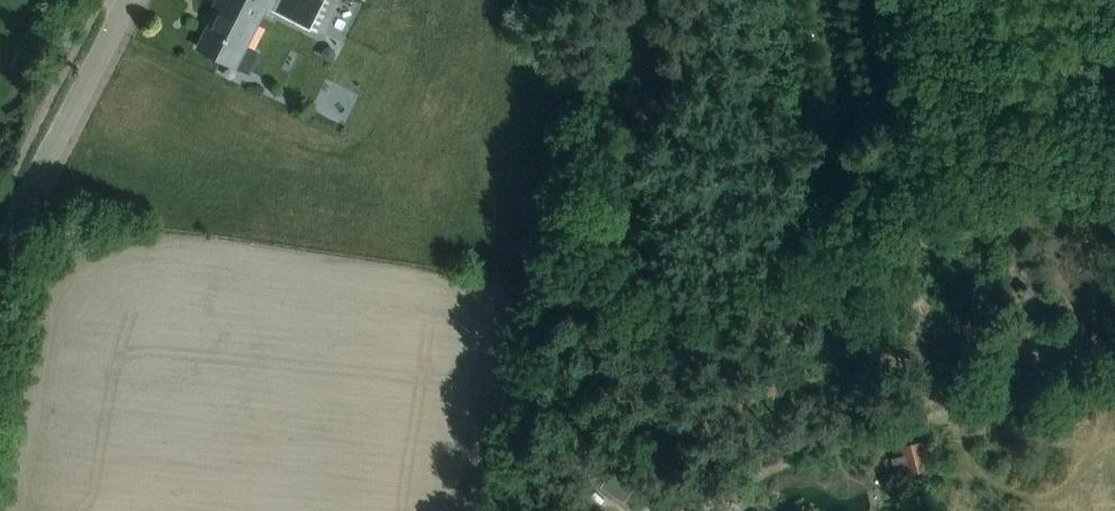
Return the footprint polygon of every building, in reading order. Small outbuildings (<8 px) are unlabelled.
[(198,46),(218,56),(237,66),(246,71),(256,52),(246,47),(267,7),(278,13),(310,29),(325,35),(340,0),(217,0),(215,4),(218,6),(198,46)] [(815,41),(814,33),(807,31),(801,35),(802,43),(809,45),(815,41)] [(896,475),(909,472),(912,481),(930,476),(928,469),(929,469),(922,441),(903,446),(905,455),(892,458),(896,475)]
